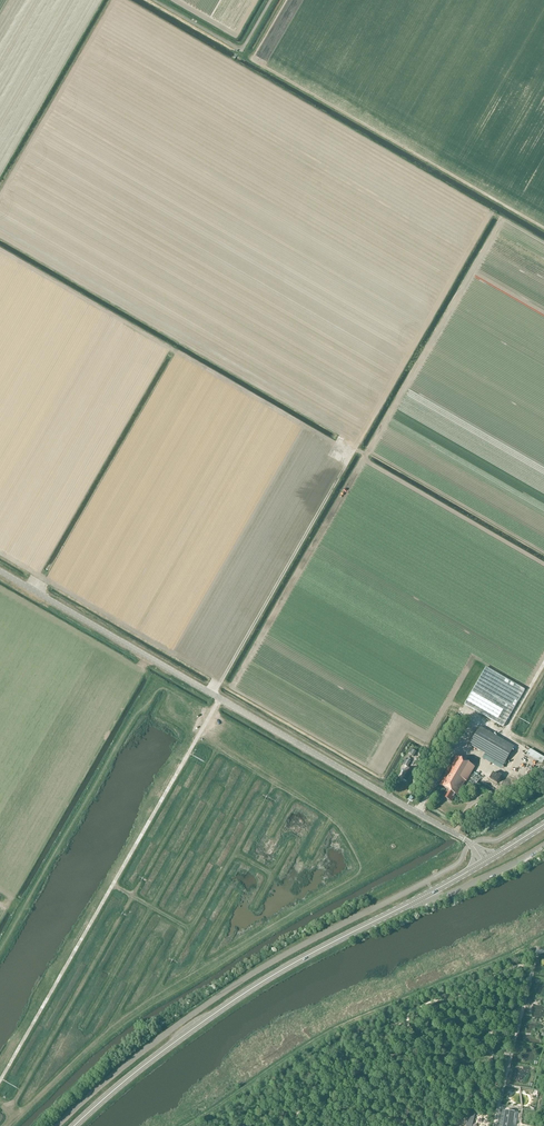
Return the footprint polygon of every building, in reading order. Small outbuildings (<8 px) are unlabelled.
[(486,668),(465,705),(504,727),(525,690),(486,668)] [(514,747),(480,727),(470,745),(504,765),(514,747)] [(530,749),(526,755),(542,764),(543,760),(543,757),(530,749)] [(457,796),(474,766),(456,756),(440,785),(447,789),(443,797),(447,800),(451,802),(456,795),(457,796)] [(407,768),(401,776),(404,778),(403,779),(408,782),(413,772),(407,768)] [(515,1112),(506,1110),(503,1125),(513,1125),(515,1112)] [(466,1125),(472,1125),(474,1117),(472,1117),(468,1116),(466,1125)]
